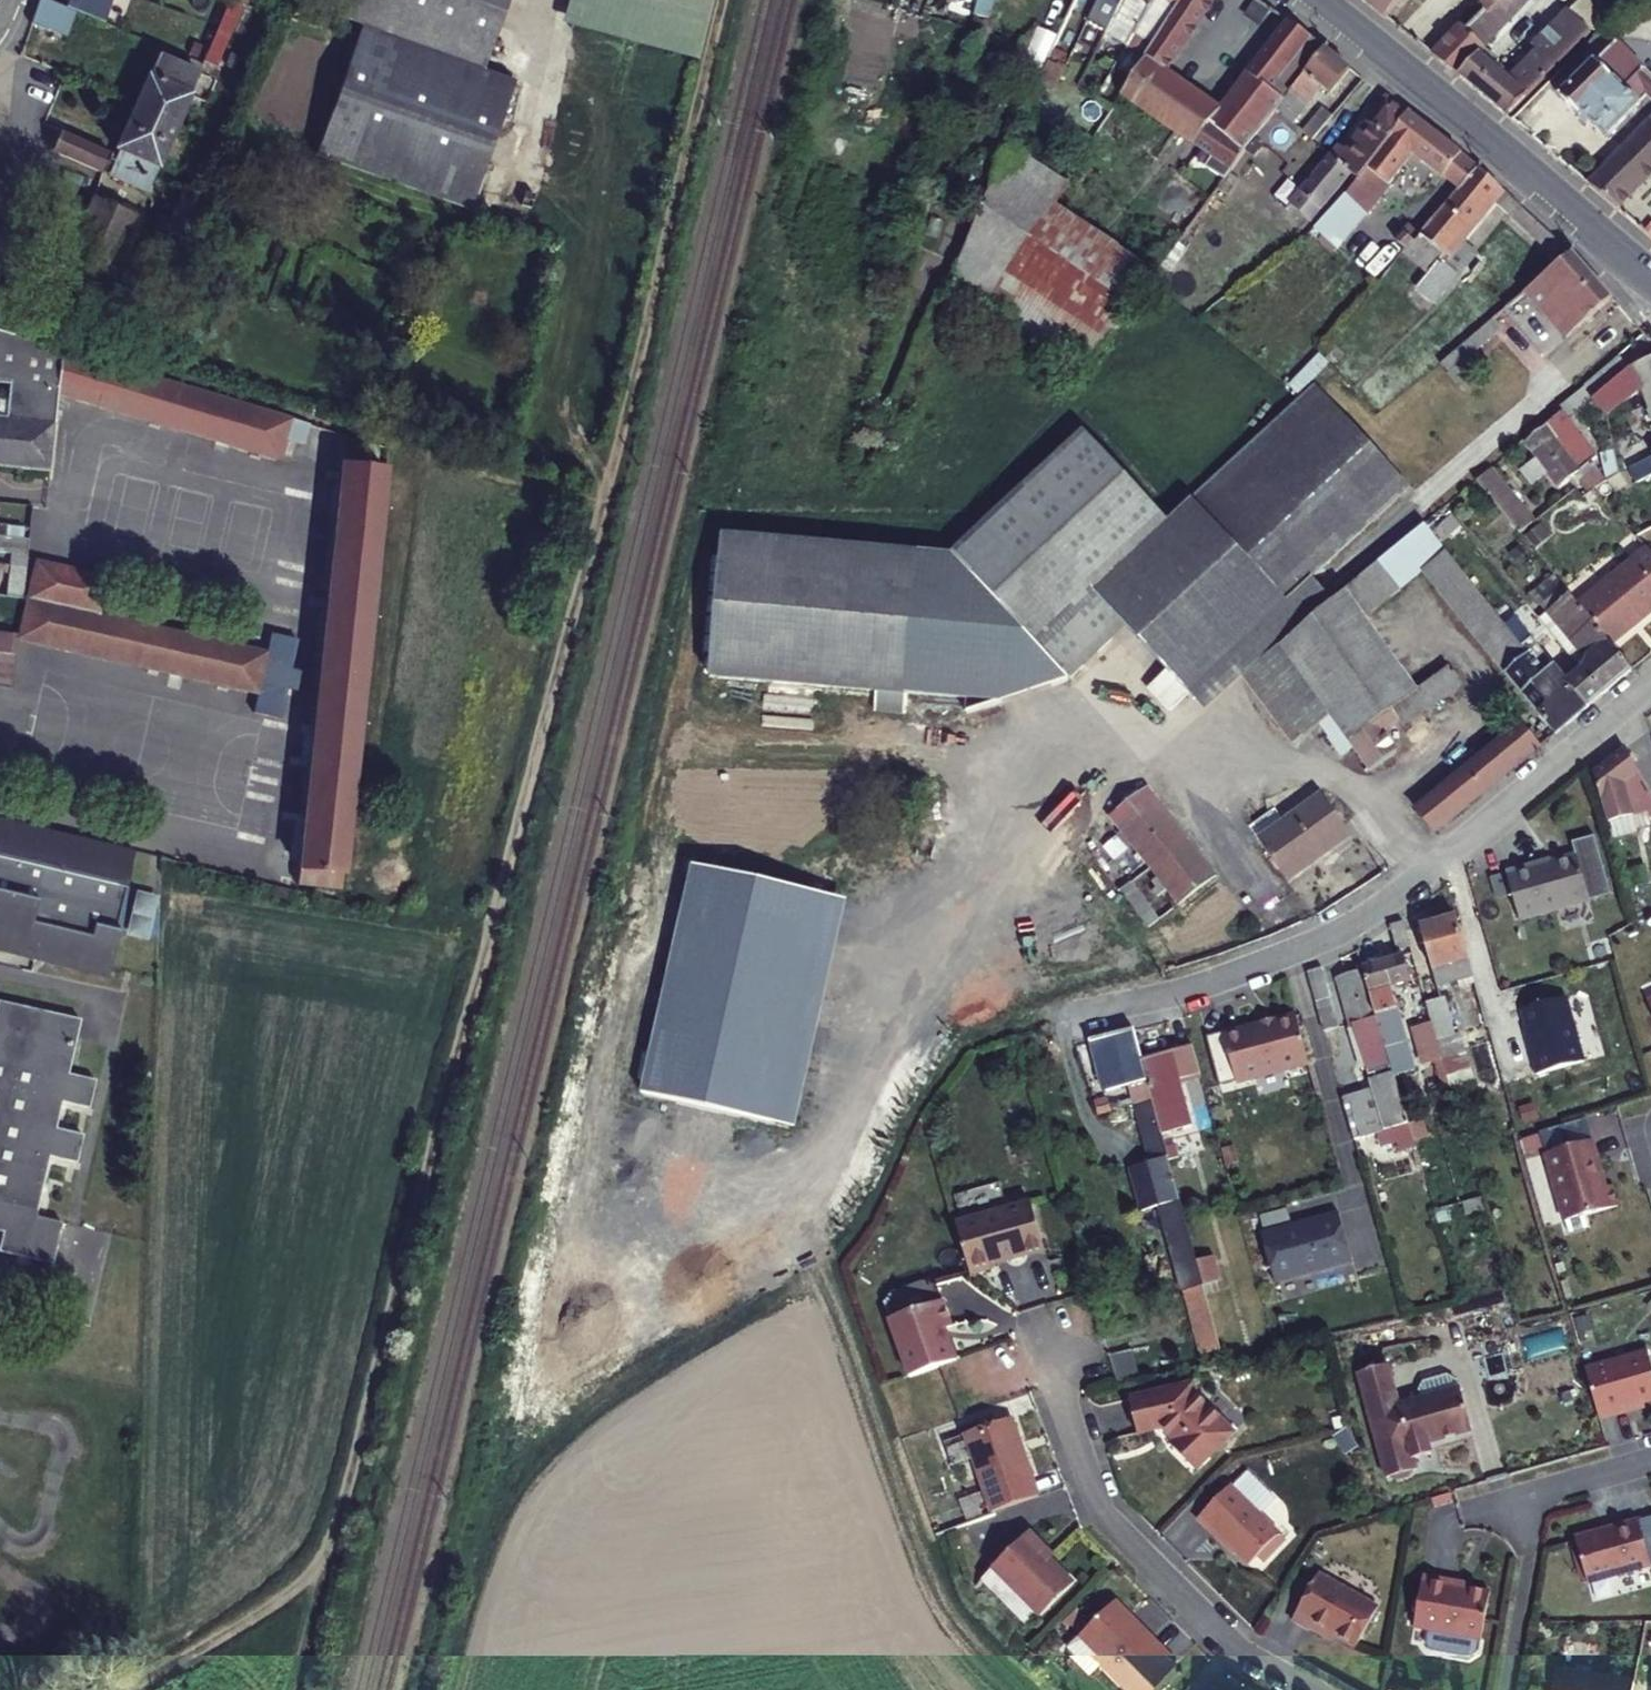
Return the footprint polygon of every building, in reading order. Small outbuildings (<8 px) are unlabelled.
[(68,37),(77,10),(68,7),(52,0),(40,0),(32,22),(68,37)] [(114,0),(70,0),(68,7),(77,10),(107,21),(114,0)] [(484,68),(507,0),(349,0),(344,21),(362,27),(484,68)] [(707,27),(597,0),(572,0),(565,30),(698,62),(707,27)] [(707,27),(713,0),(597,0),(707,27)] [(989,36),(999,0),(979,0),(971,29),(989,36)] [(1127,0),(1107,0),(1104,6),(1121,14),(1127,0)] [(1279,110),(1326,47),(1291,21),(1226,112),(1168,71),(1216,0),(1185,0),(1155,46),(1123,94),(1214,158),(1210,165),(1211,169),(1227,181),(1234,171),(1279,110)] [(1168,1),(1152,25),(1144,20),(1136,34),(1155,46),(1185,0),(1167,0),(1168,1)] [(1403,0),(1365,0),(1389,19),(1403,0)] [(1499,0),(1491,0),(1435,54),(1461,75),(1483,54),(1496,43),(1480,27),(1503,4),(1499,0)] [(1510,12),(1522,0),(1499,0),(1503,4),(1510,12)] [(205,61),(217,66),(244,6),(231,1),(205,61)] [(1496,43),(1518,21),(1510,12),(1503,4),(1480,27),(1496,43)] [(1461,75),(1507,115),(1592,30),(1571,9),(1535,46),(1540,51),(1511,78),(1483,54),(1461,75)] [(1129,12),(1122,25),(1134,33),(1142,19),(1129,12)] [(1142,19),(1134,33),(1136,34),(1144,20),(1142,19)] [(362,27),(357,42),(497,87),(499,76),(483,71),(484,68),(362,27)] [(458,206),(497,87),(357,42),(315,159),(458,206)] [(1650,94),(1650,72),(1615,42),(1559,99),(1580,117),(1584,114),(1609,134),(1650,94)] [(1331,93),(1352,68),(1326,47),(1279,110),(1295,122),(1322,86),(1331,93)] [(1026,113),(1048,64),(1030,55),(1009,104),(1026,113)] [(137,103),(179,122),(200,72),(160,56),(152,76),(148,75),(137,103)] [(458,206),(470,211),(516,83),(499,76),(497,87),(458,206)] [(1356,175),(1409,115),(1388,97),(1345,147),(1338,141),(1288,201),(1309,219),(1352,172),(1356,175)] [(120,152),(159,169),(179,122),(137,103),(117,151),(120,152)] [(1314,140),(1335,116),(1326,109),(1306,133),(1314,140)] [(1415,150),(1458,187),(1476,166),(1411,112),(1409,115),(1356,175),(1345,189),(1315,224),(1336,242),(1366,207),(1415,150)] [(1586,182),(1618,208),(1650,175),(1650,118),(1586,182)] [(62,133),(54,151),(104,172),(111,153),(62,133)] [(111,175),(149,192),(150,188),(155,178),(159,169),(120,152),(111,175)] [(1430,250),(1437,256),(1500,187),(1476,166),(1458,187),(1420,232),(1434,245),(1430,250)] [(170,223),(167,232),(191,243),(211,203),(155,178),(150,188),(173,198),(175,195),(181,197),(170,223)] [(66,268),(112,287),(142,220),(97,200),(84,227),(66,268)] [(1052,203),(983,308),(1080,376),(1151,281),(1156,275),(1052,203)] [(157,217),(153,226),(167,232),(170,223),(157,217)] [(1642,227),(1650,235),(1650,218),(1642,227)] [(1532,235),(1560,262),(1572,251),(1541,224),(1532,235)] [(1413,240),(1403,230),(1396,238),(1405,247),(1413,240)] [(1588,267),(1572,251),(1560,262),(1525,289),(1567,337),(1614,297),(1603,283),(1588,267)] [(1434,301),(1457,274),(1437,256),(1414,283),(1434,301)] [(1543,354),(1561,339),(1523,292),(1438,361),(1456,383),(1522,329),(1543,354)] [(1,413),(35,416),(43,345),(0,331),(0,381),(5,382),(1,413)] [(35,416),(1,413),(0,413),(0,468),(50,473),(59,395),(67,352),(43,345),(35,416)] [(67,352),(59,395),(247,452),(281,462),(288,442),(306,447),(311,427),(67,352)] [(1629,366),(1640,388),(1650,414),(1650,357),(1629,366)] [(1640,388),(1629,366),(1592,398),(1607,416),(1640,388)] [(1407,484),(1360,437),(1308,383),(1297,396),(1265,426),(1190,500),(1288,601),(1313,576),(1378,512),(1407,484)] [(1565,414),(1527,445),(1562,488),(1584,471),(1564,447),(1581,434),(1565,414)] [(1094,594),(1168,521),(1086,430),(960,556),(963,561),(1073,684),(1129,630),(1094,594)] [(343,467),(366,470),(367,456),(367,453),(345,450),(343,467)] [(367,456),(366,470),(388,471),(389,459),(367,456)] [(365,671),(388,471),(366,470),(343,467),(322,667),(365,671)] [(1519,531),(1534,521),(1493,467),(1477,479),(1519,531)] [(1580,480),(1584,485),(1590,481),(1586,476),(1580,480)] [(1337,600),(1313,576),(1288,601),(1190,500),(1182,508),(1176,513),(1168,521),(1094,594),(1129,630),(1170,674),(1192,696),(1209,714),(1246,677),(1245,676),(1282,646),(1337,600)] [(1344,595),(1363,618),(1421,570),(1447,549),(1425,521),(1343,592),(1344,595)] [(1644,545),(1650,541),(1650,527),(1635,536),(1643,544),(1644,545)] [(1073,684),(963,561),(730,534),(714,673),(880,692),(878,712),(908,715),(910,694),(1006,706),(1071,685),(1073,684)] [(31,558),(32,543),(2,539),(0,554),(31,558)] [(1643,544),(1577,602),(1610,643),(1650,607),(1650,552),(1644,545),(1643,544)] [(1507,623),(1447,549),(1421,570),(1505,671),(1529,651),(1525,646),(1523,644),(1507,623)] [(15,569),(11,597),(25,598),(29,571),(15,569)] [(107,589),(35,575),(28,613),(100,626),(107,589)] [(1546,609),(1586,657),(1582,669),(1602,694),(1632,669),(1610,643),(1577,602),(1568,591),(1546,609)] [(1363,618),(1344,595),(1337,600),(1282,646),(1329,713),(1361,755),(1385,736),(1400,723),(1429,699),(1422,690),(1363,618)] [(23,613),(25,598),(11,597),(9,612),(23,614),(23,613)] [(100,626),(28,613),(25,613),(18,655),(142,678),(150,636),(129,632),(100,626)] [(21,629),(8,627),(5,652),(18,653),(18,652),(21,629)] [(181,642),(150,636),(142,678),(261,700),(257,719),(283,724),(289,693),(299,695),(302,675),(293,673),(298,643),(272,638),(268,658),(181,642)] [(1523,644),(1525,646),(1529,651),(1505,671),(1555,732),(1602,694),(1582,669),(1581,668),(1569,678),(1533,636),(1523,644)] [(1245,676),(1246,677),(1297,739),(1329,713),(1282,646),(1245,676)] [(13,688),(18,653),(5,652),(0,652),(0,686),(13,688)] [(1429,699),(1400,723),(1406,731),(1467,682),(1452,666),(1422,690),(1429,699)] [(365,671),(322,667),(301,867),(344,871),(365,671)] [(1192,696),(1170,674),(1151,691),(1174,714),(1192,696)] [(1521,722),(1439,791),(1417,808),(1436,832),(1540,745),(1521,722)] [(1650,815),(1650,792),(1624,747),(1591,772),(1605,818),(1650,811),(1650,815)] [(12,775),(0,772),(0,812),(4,813),(12,775)] [(1324,797),(1260,847),(1287,885),(1352,836),(1324,797)] [(1159,803),(1122,832),(1148,864),(1184,835),(1159,803)] [(1650,827),(1650,815),(1650,811),(1605,818),(1611,836),(1637,833),(1637,828),(1650,827)] [(130,851),(0,819),(0,953),(5,954),(9,955),(14,955),(20,953),(23,949),(26,945),(28,940),(29,937),(38,939),(33,958),(107,978),(119,934),(117,930),(130,851)] [(1215,873),(1184,835),(1148,864),(1179,902),(1215,873)] [(1540,865),(1539,862),(1507,871),(1522,921),(1591,902),(1577,855),(1540,865)] [(342,888),(344,871),(301,867),(299,885),(342,888)] [(691,874),(651,1106),(783,1129),(822,896),(691,874)] [(1472,976),(1456,915),(1419,926),(1435,986),(1472,976)] [(1396,950),(1411,947),(1404,921),(1389,925),(1396,950)] [(1387,1059),(1409,1053),(1407,1048),(1391,986),(1411,980),(1404,955),(1361,968),(1375,1016),(1387,1059)] [(1308,969),(1317,998),(1332,994),(1323,964),(1308,969)] [(1359,973),(1337,979),(1350,1023),(1372,1017),(1359,973)] [(1442,1060),(1466,1053),(1461,1035),(1461,1032),(1455,1034),(1445,997),(1426,1003),(1437,1040),(1442,1060)] [(1422,1026),(1426,1043),(1437,1040),(1426,1003),(1425,998),(1410,1002),(1416,1027),(1422,1026)] [(1585,1063),(1568,998),(1524,1010),(1536,1058),(1533,1058),(1538,1076),(1585,1063)] [(0,1012),(0,1259),(45,1271),(57,1230),(33,1223),(50,1162),(76,1169),(84,1142),(58,1135),(67,1104),(92,1112),(100,1087),(74,1078),(88,1028),(2,1004),(0,1012)] [(1311,1059),(1298,1013),(1245,1028),(1244,1024),(1225,1030),(1239,1079),(1311,1059)] [(1372,1017),(1350,1023),(1364,1073),(1372,1071),(1374,1079),(1392,1073),(1389,1065),(1387,1059),(1375,1016),(1372,1017)] [(1134,1084),(1139,1103),(1155,1098),(1144,1057),(1136,1028),(1093,1040),(1108,1091),(1134,1084)] [(1239,1079),(1225,1030),(1209,1034),(1222,1084),(1239,1079)] [(1194,1123),(1181,1079),(1201,1072),(1193,1042),(1144,1057),(1155,1098),(1163,1131),(1194,1123)] [(1344,1094),(1360,1089),(1359,1084),(1353,1064),(1337,1070),(1344,1094)] [(1163,1131),(1155,1098),(1139,1103),(1140,1106),(1132,1108),(1137,1123),(1144,1121),(1154,1160),(1150,1162),(1178,1262),(1180,1261),(1207,1355),(1223,1350),(1205,1283),(1198,1258),(1171,1158),(1167,1146),(1163,1131)] [(1540,1135),(1525,1140),(1528,1152),(1543,1148),(1540,1135)] [(1604,1178),(1594,1141),(1548,1154),(1567,1221),(1619,1207),(1613,1186),(1602,1189),(1600,1179),(1604,1178)] [(1167,1146),(1171,1158),(1182,1156),(1179,1143),(1167,1146)] [(1035,1201),(960,1222),(974,1272),(998,1265),(997,1262),(1048,1248),(1035,1201)] [(1339,1211),(1263,1233),(1276,1280),(1353,1259),(1339,1211)] [(1139,1249),(1144,1265),(1153,1263),(1148,1247),(1139,1249)] [(1215,1253),(1198,1258),(1205,1283),(1222,1279),(1215,1253)] [(955,1323),(946,1297),(892,1315),(913,1374),(960,1357),(953,1338),(949,1339),(945,1328),(955,1323)] [(1648,1352),(1586,1369),(1600,1421),(1631,1411),(1630,1407),(1650,1402),(1650,1364),(1648,1352)] [(1473,1430),(1458,1377),(1448,1370),(1424,1377),(1418,1387),(1421,1395),(1399,1401),(1389,1364),(1359,1372),(1387,1477),(1395,1475),(1398,1477),(1408,1474),(1410,1470),(1417,1468),(1414,1458),(1432,1453),(1429,1443),(1473,1430)] [(1198,1393),(1195,1382),(1132,1397),(1140,1432),(1164,1426),(1176,1438),(1171,1442),(1197,1468),(1235,1431),(1198,1393)] [(1042,1493),(1015,1415),(968,1432),(995,1510),(1009,1505),(1042,1493)] [(1279,1533),(1230,1484),(1197,1517),(1211,1532),(1213,1529),(1248,1564),(1279,1533)] [(1650,1566),(1638,1520),(1609,1528),(1610,1533),(1600,1535),(1600,1531),(1574,1538),(1588,1583),(1650,1566)] [(1047,1545),(1031,1529),(995,1565),(1042,1613),(1075,1581),(1043,1548),(1047,1545)] [(1380,1606),(1320,1572),(1293,1618),(1311,1628),(1315,1621),(1357,1646),(1380,1606)] [(1411,1625),(1428,1628),(1426,1643),(1429,1648),(1468,1655),(1473,1651),(1476,1636),(1478,1637),(1487,1590),(1451,1583),(1452,1579),(1420,1573),(1411,1625)] [(1178,1661),(1116,1598),(1080,1634),(1136,1689),(1148,1689),(1178,1661)] [(1634,1678),(1558,1664),(1553,1689),(1632,1689),(1634,1678)]
